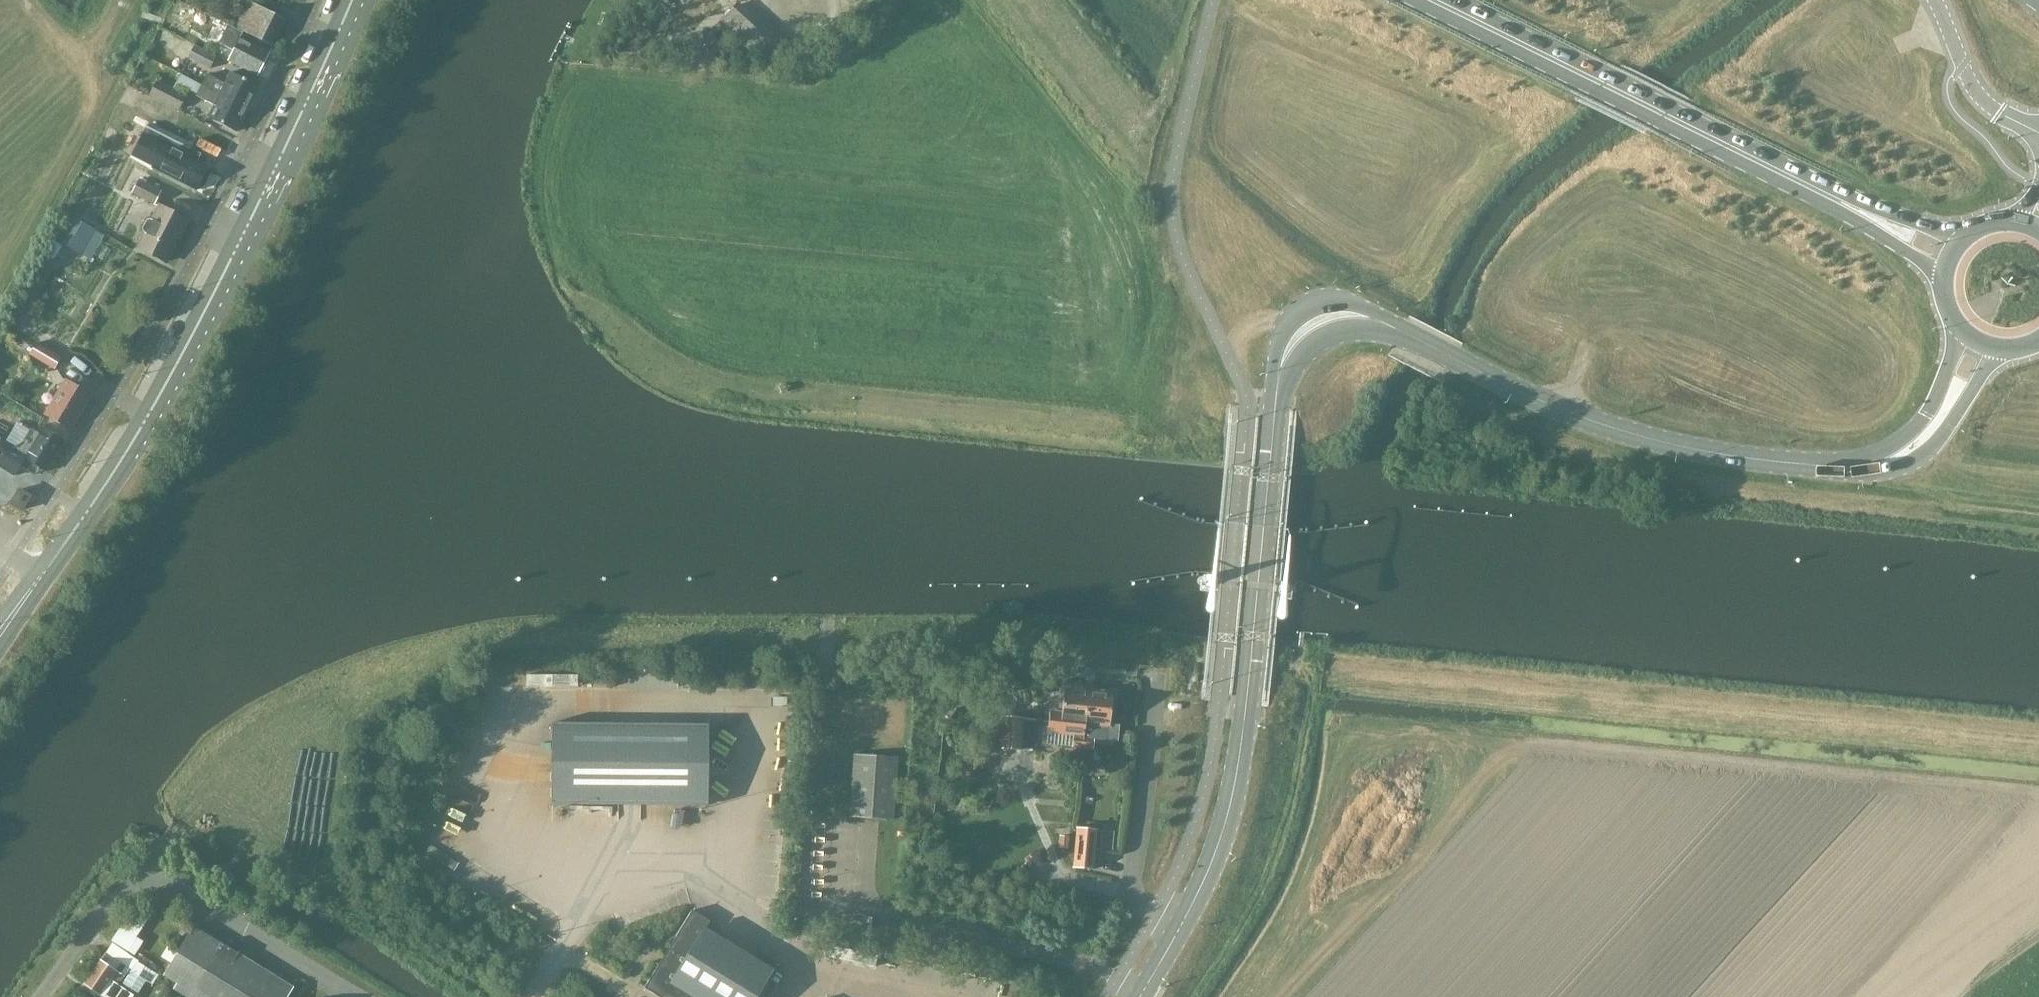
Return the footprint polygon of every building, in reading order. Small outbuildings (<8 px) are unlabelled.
[(247,1),(233,28),(271,47),(285,21),(247,1)] [(731,5),(719,19),(768,64),(780,51),(731,5)] [(226,25),(218,43),(230,49),(225,61),(256,78),(269,52),(248,43),(250,37),(238,31),(226,25)] [(207,69),(213,58),(192,47),(186,58),(207,69)] [(205,74),(199,85),(246,109),(257,86),(228,71),(222,83),(205,74)] [(154,80),(147,96),(177,111),(184,95),(154,80)] [(199,85),(194,95),(211,104),(205,116),(235,132),(246,109),(199,85)] [(200,154),(189,148),(188,149),(145,128),(144,129),(142,128),(129,156),(150,166),(149,168),(195,191),(196,188),(200,190),(206,179),(205,178),(209,170),(206,169),(207,166),(196,160),(200,154)] [(137,179),(129,194),(152,205),(160,191),(137,179)] [(142,232),(134,247),(163,262),(185,219),(156,204),(148,218),(145,220),(140,228),(142,232)] [(68,215),(59,233),(84,249),(94,231),(68,215)] [(34,342),(27,354),(52,369),(60,357),(34,342)] [(63,378),(42,414),(69,431),(90,395),(63,378)] [(13,476),(23,460),(44,472),(63,440),(41,427),(36,433),(29,429),(20,443),(12,438),(9,444),(0,438),(0,468),(13,476)] [(17,489),(9,503),(20,510),(29,496),(17,489)] [(1069,746),(1080,747),(1085,691),(1060,689),(1058,713),(1046,712),(1045,731),(1058,732),(1071,733),(1069,746)] [(1091,738),(1115,741),(1116,725),(1107,724),(1110,693),(1085,691),(1080,747),(1090,748),(1091,738)] [(1002,716),(999,748),(1019,750),(1022,718),(1002,716)] [(704,724),(551,723),(550,802),(703,803),(704,724)] [(847,817),(877,818),(892,819),(896,756),(851,754),(847,817)] [(1074,827),(1070,867),(1090,869),(1094,829),(1074,827)] [(141,949),(150,935),(143,931),(158,907),(142,896),(117,934),(141,949)] [(642,987),(658,996),(753,996),(775,962),(756,951),(751,959),(702,929),(707,920),(689,909),(642,987)] [(292,987),(192,926),(162,975),(176,983),(173,989),(186,996),(285,996),(292,987)] [(81,983),(101,996),(131,996),(132,995),(117,985),(123,976),(120,973),(125,966),(104,952),(81,983)] [(152,991),(162,965),(141,957),(131,983),(152,991)]
